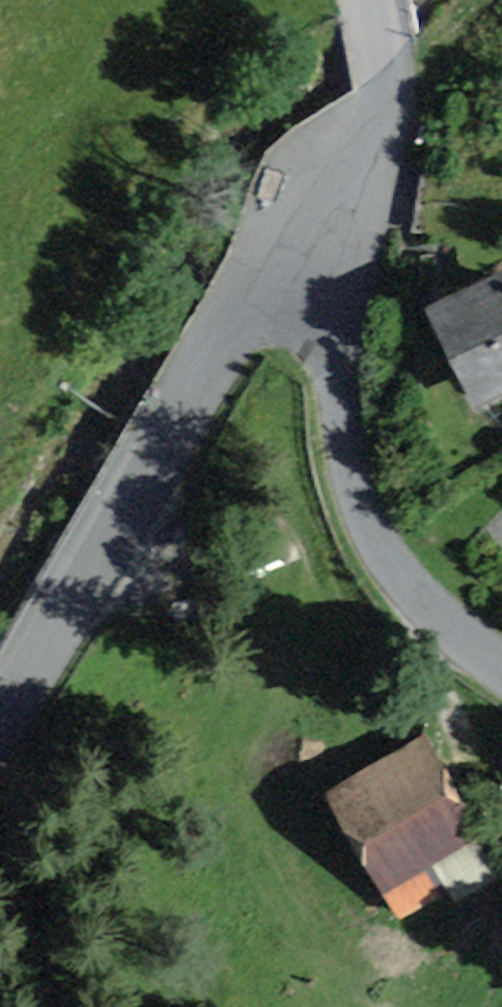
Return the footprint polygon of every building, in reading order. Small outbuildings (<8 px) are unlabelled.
[(432,310),(485,410),(501,401),(501,273),(432,310)] [(490,811),(434,711),(332,767),(388,868),(490,811)]
